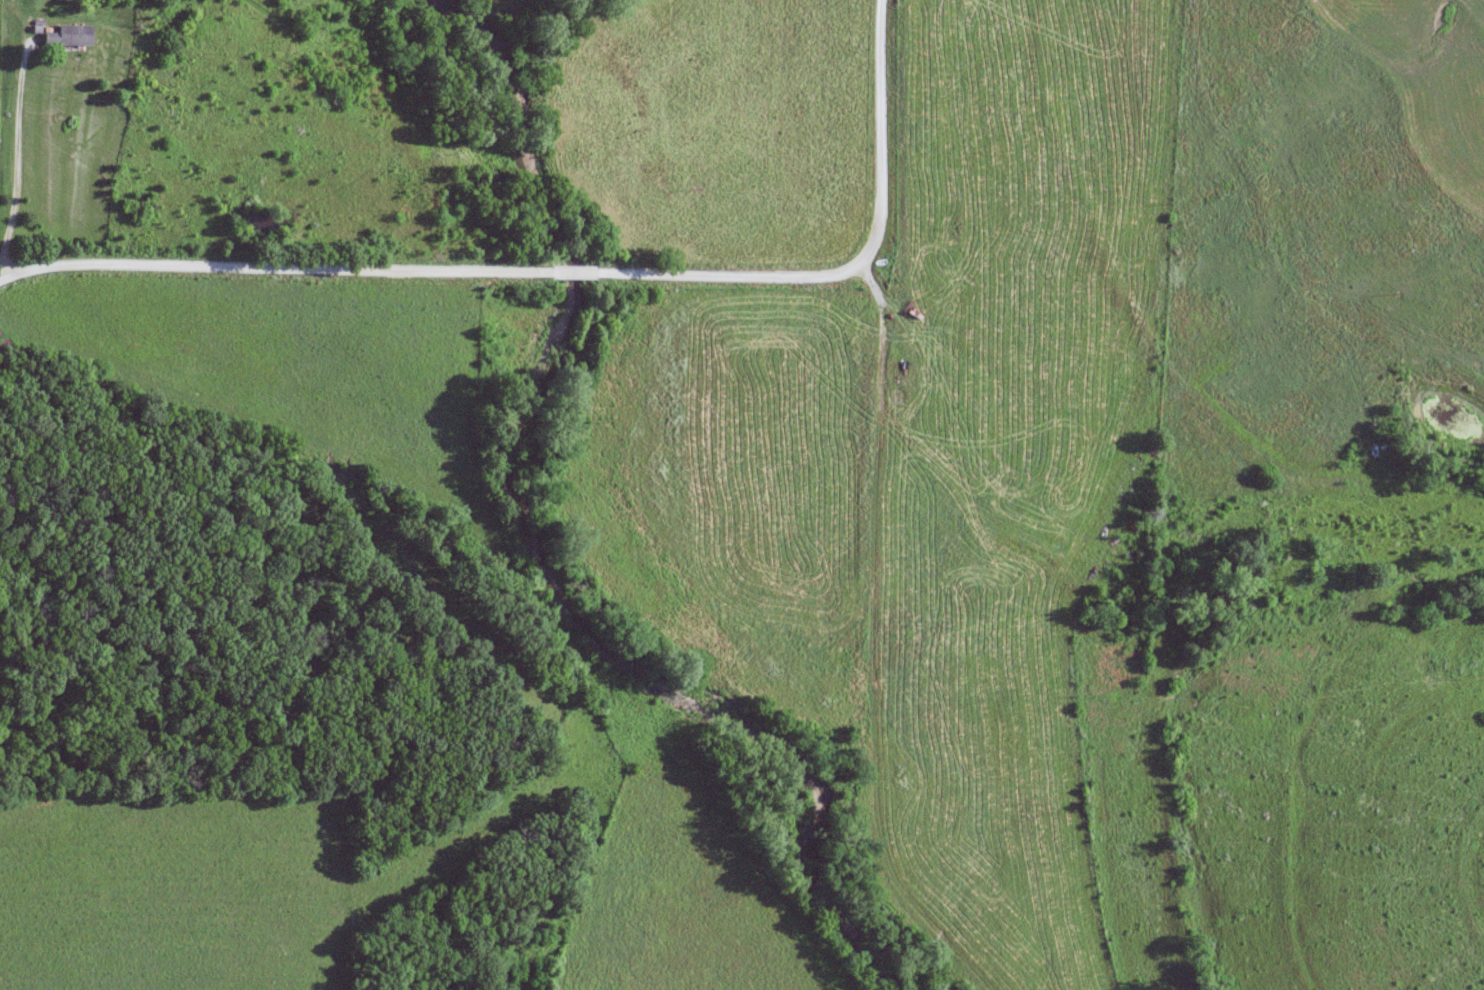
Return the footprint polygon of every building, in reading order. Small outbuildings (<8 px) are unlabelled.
[(41,46),(89,46),(89,25),(41,25),(41,46)]
